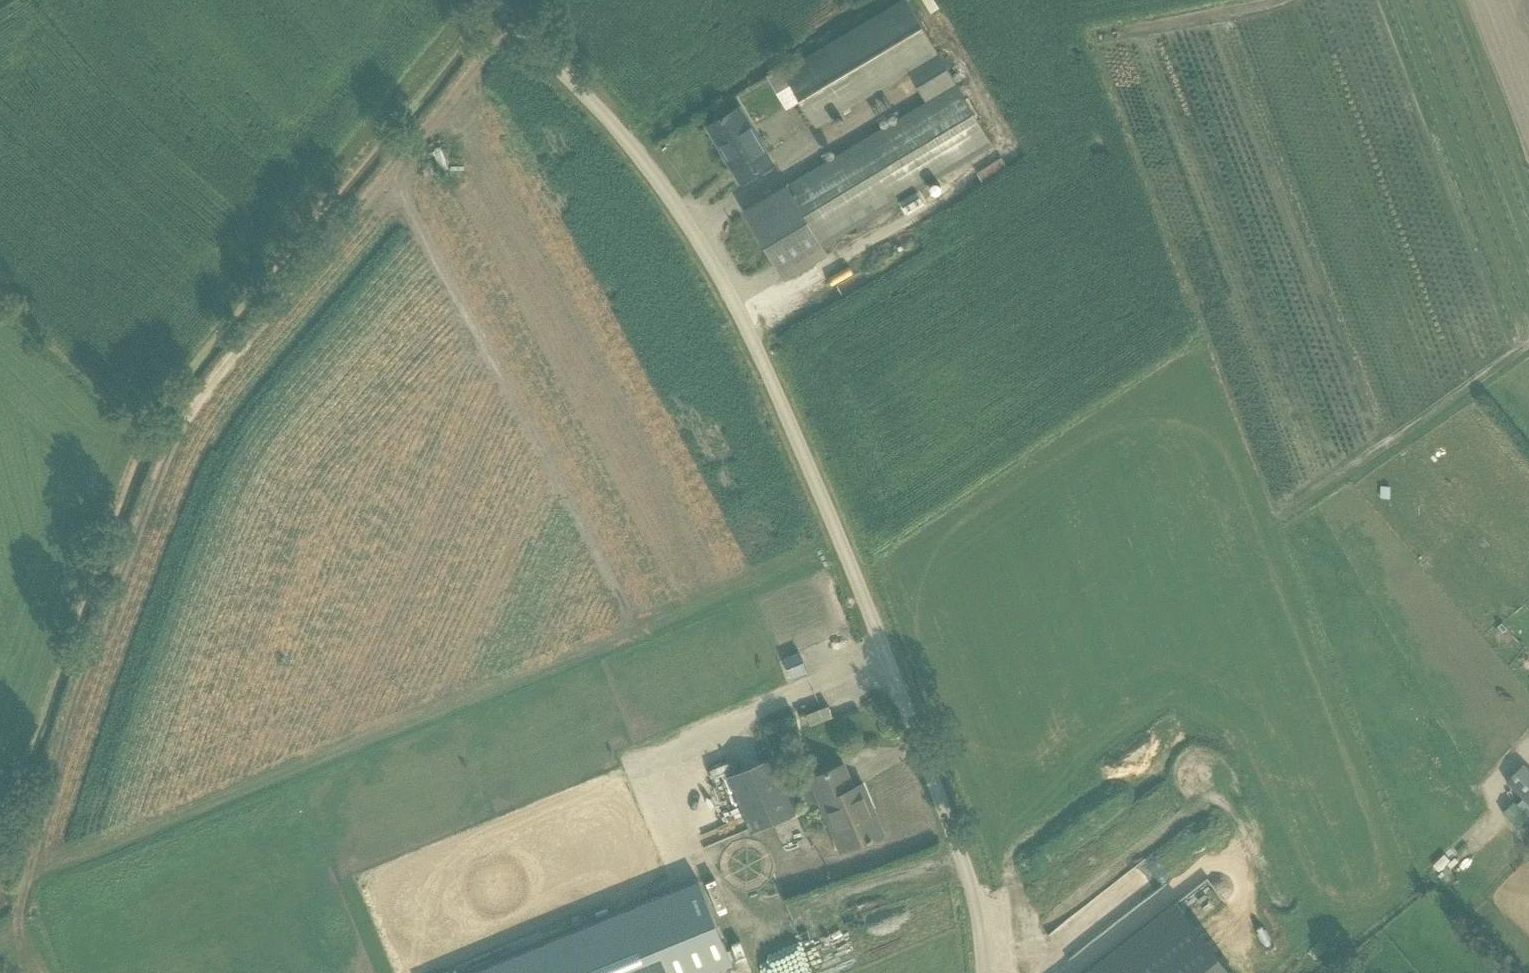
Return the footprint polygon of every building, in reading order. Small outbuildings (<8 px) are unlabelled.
[(743,210),(784,279),(801,269),(828,253),(824,246),(994,146),(990,140),(907,0),(902,0),(799,61),(782,71),(815,126),(907,71),(925,102),(743,210)] [(951,13),(964,3),(962,0),(941,0),(951,13)] [(739,180),(772,161),(739,106),(706,125),(739,180)] [(916,207),(927,218),(948,198),(938,187),(916,207)] [(1403,498),(1415,497),(1413,482),(1401,484),(1403,498)] [(806,671),(798,651),(784,657),(792,677),(806,671)] [(830,709),(833,722),(856,716),(853,703),(830,709)] [(739,720),(756,715),(753,705),(736,709),(739,720)] [(831,715),(828,705),(806,713),(810,723),(831,715)] [(772,756),(727,775),(739,805),(749,829),(751,833),(796,814),(772,756)] [(840,850),(861,842),(867,839),(867,840),(872,838),(872,837),(879,834),(866,802),(869,800),(863,784),(853,787),(843,764),(825,772),(811,778),(840,850)] [(1505,781),(1528,805),(1528,770),(1523,764),(1505,781)] [(1512,801),(1502,813),(1518,828),(1524,822),(1528,816),(1512,801)] [(732,963),(697,879),(639,902),(640,903),(516,953),(467,972),(707,972),(732,963)] [(1082,972),(1225,972),(1170,903),(1082,972)] [(1081,952),(1111,936),(1100,915),(1070,932),(1081,952)] [(800,947),(805,972),(832,972),(826,942),(800,947)]
